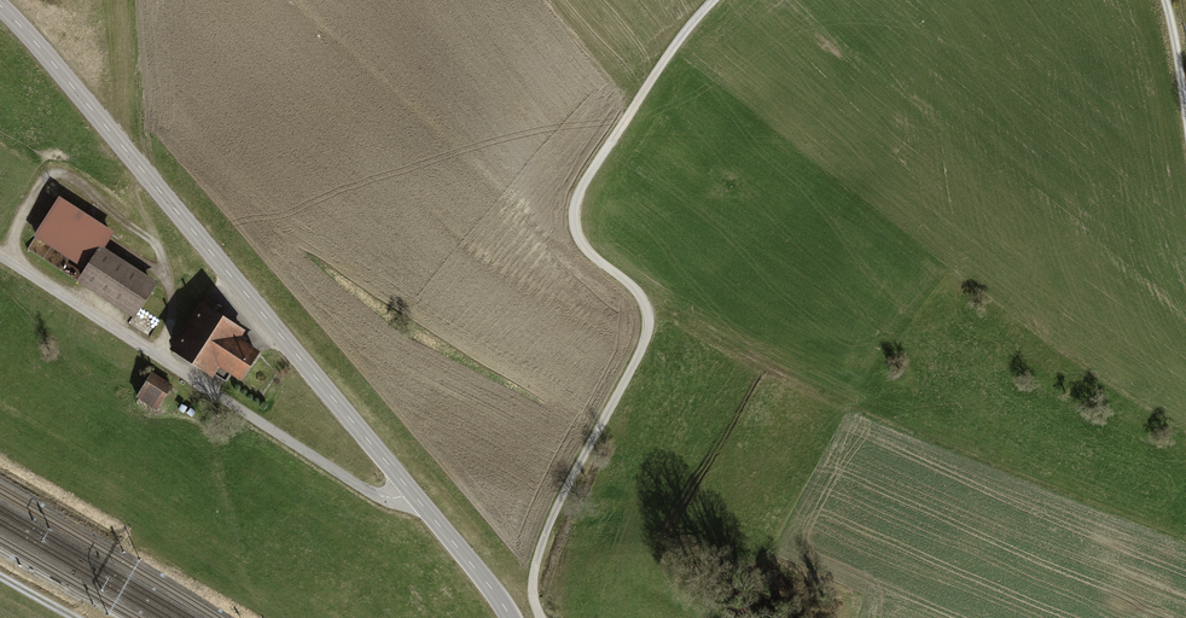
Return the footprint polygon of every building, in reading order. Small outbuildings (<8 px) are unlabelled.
[(112,233),(58,199),(36,233),(87,266),(80,277),(136,313),(155,283),(102,249),(112,233)] [(243,336),(196,308),(167,355),(208,380),(213,373),(238,388),(256,358),(240,348),(243,344),(239,342),(243,336)] [(172,389),(150,375),(134,400),(155,414),(172,389)]
